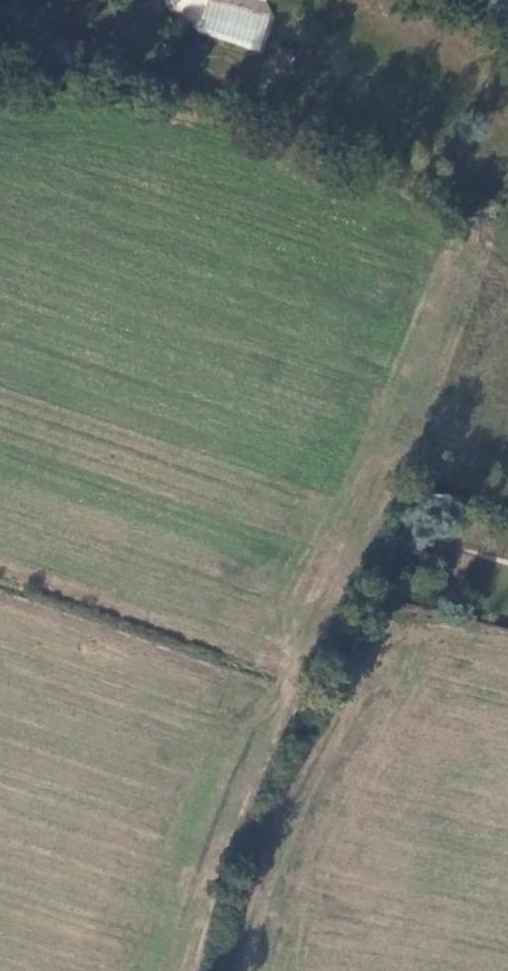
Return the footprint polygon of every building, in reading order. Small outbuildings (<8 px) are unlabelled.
[(208,37),(273,57),(283,23),(218,4),(208,37)]
